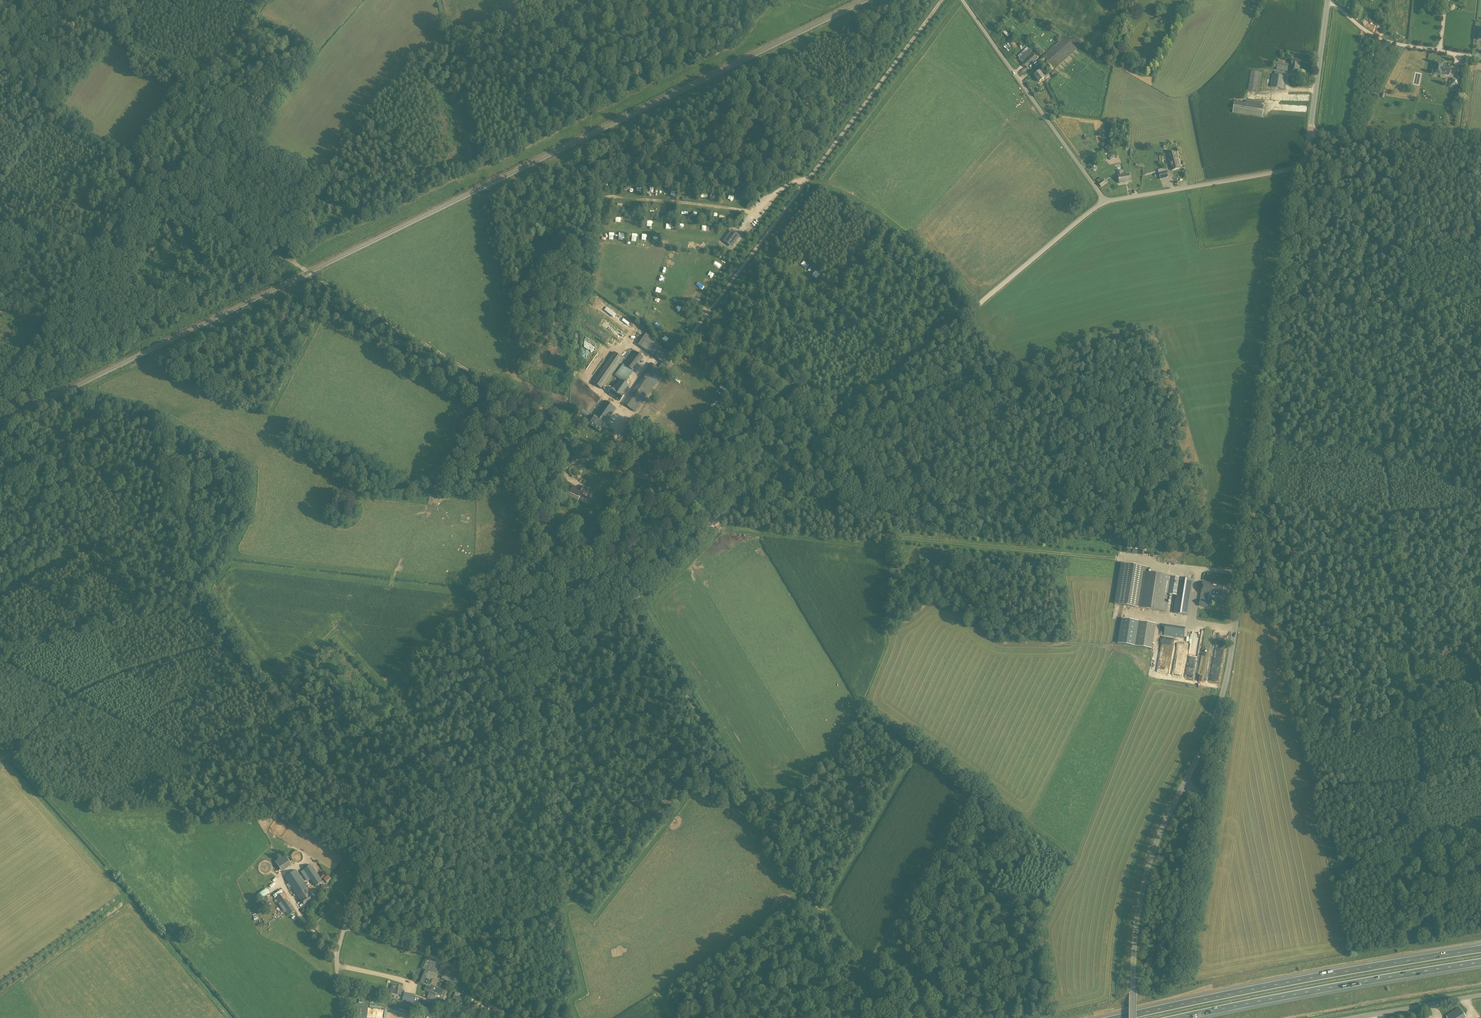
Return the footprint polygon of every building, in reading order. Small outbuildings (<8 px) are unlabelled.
[(1055,70),(1077,49),(1071,43),(1113,67),(1114,65),(1046,25),(1044,27),(1063,38),(1043,57),(1038,61),(1041,65),(1046,61),(1055,70)] [(1027,69),(1038,59),(1029,49),(1018,59),(1027,69)] [(1298,74),(1299,66),(1300,61),(1292,59),(1291,64),(1289,72),(1298,74)] [(1289,61),(1278,60),(1276,70),(1287,72),(1289,61)] [(1442,66),(1443,64),(1436,63),(1434,74),(1441,75),(1441,74),(1448,75),(1450,67),(1442,66)] [(1035,75),(1039,82),(1045,78),(1046,79),(1050,76),(1048,73),(1043,76),(1040,71),(1035,75)] [(1251,71),(1247,90),(1256,91),(1256,90),(1259,91),(1262,73),(1251,71)] [(1270,87),(1284,89),(1285,77),(1272,74),(1270,87)] [(1458,80),(1453,79),(1451,87),(1460,89),(1460,83),(1458,83),(1458,80)] [(1233,113),(1262,117),(1264,106),(1234,102),(1233,113)] [(1177,157),(1178,157),(1176,152),(1167,154),(1169,159),(1172,170),(1180,168),(1177,157)] [(1112,153),(1108,156),(1108,157),(1102,161),(1105,164),(1115,157),(1112,153)] [(1122,171),(1118,171),(1118,175),(1119,183),(1126,182),(1125,182),(1130,181),(1129,174),(1122,175),(1122,171)] [(1168,177),(1167,171),(1159,173),(1160,179),(1168,177)] [(1106,184),(1104,180),(1103,181),(1101,178),(1097,181),(1099,184),(1098,184),(1101,188),(1106,184)] [(739,237),(732,231),(725,240),(732,246),(739,237)] [(642,339),(638,345),(667,366),(676,355),(646,334),(642,339)] [(630,386),(625,382),(643,358),(633,350),(623,364),(614,375),(620,379),(609,393),(620,401),(624,395),(630,386)] [(614,352),(592,382),(602,389),(623,359),(614,352)] [(596,370),(598,372),(607,360),(605,359),(596,370)] [(647,381),(647,382),(640,377),(636,383),(641,386),(640,388),(637,386),(631,393),(633,394),(632,396),(630,395),(624,404),(635,412),(654,384),(652,383),(652,384),(649,382),(658,369),(650,363),(641,376),(647,381)] [(616,408),(605,400),(593,417),(588,424),(600,431),(603,426),(616,408)] [(590,415),(582,409),(582,410),(581,410),(580,413),(588,418),(590,415)] [(573,485),(570,490),(581,496),(582,495),(590,499),(593,491),(584,486),(582,490),(573,485)] [(578,500),(579,498),(567,491),(566,495),(565,496),(577,503),(578,500)] [(507,502),(513,508),(516,505),(510,499),(507,502)] [(1141,572),(1148,573),(1149,568),(1122,564),(1116,604),(1135,607),(1141,572)] [(1179,578),(1148,573),(1141,572),(1135,607),(1166,612),(1169,594),(1177,595),(1179,578)] [(1179,578),(1177,595),(1174,613),(1187,615),(1193,580),(1179,578)] [(1203,581),(1203,582),(1202,589),(1223,592),(1224,586),(1214,584),(1214,583),(1203,581)] [(1223,596),(1223,592),(1202,589),(1199,606),(1210,608),(1212,595),(1223,596)] [(1135,646),(1139,621),(1122,619),(1118,643),(1135,646)] [(1152,649),(1156,624),(1140,621),(1136,646),(1152,649)] [(1185,628),(1175,627),(1174,637),(1184,638),(1185,628)] [(1204,630),(1203,651),(1212,652),(1213,631),(1204,630)] [(292,865),(285,855),(275,861),(282,872),(292,865)] [(303,870),(315,886),(322,882),(311,865),(303,870)] [(304,905),(313,899),(307,890),(308,889),(307,887),(310,884),(308,881),(304,883),(296,870),(285,877),(297,896),(299,896),(304,905)] [(327,876),(324,878),(327,884),(332,880),(328,875),(327,876)] [(276,898),(288,916),(289,915),(295,911),(286,898),(287,898),(284,893),(276,898)] [(270,901),(266,896),(258,903),(262,908),(270,901)] [(439,968),(428,964),(426,970),(429,971),(431,972),(431,971),(432,972),(433,970),(438,972),(439,968)] [(424,985),(426,985),(426,986),(427,987),(427,986),(431,987),(431,986),(436,973),(437,974),(438,972),(433,970),(432,972),(431,971),(431,972),(429,971),(424,985)] [(444,973),(441,979),(455,985),(457,981),(455,979),(455,978),(444,973)] [(395,984),(393,994),(401,995),(403,986),(395,984)] [(446,991),(444,990),(438,988),(431,986),(431,987),(427,986),(427,987),(426,986),(424,991),(441,997),(442,995),(445,995),(446,991)] [(360,1004),(361,992),(359,992),(357,1004),(356,1004),(354,1017),(367,1017),(368,1005),(360,1004)] [(404,992),(403,996),(402,1001),(414,1003),(415,998),(415,995),(404,992)] [(494,1007),(493,1013),(502,1015),(504,1010),(502,1009),(501,1008),(494,1007)] [(1459,1007),(1446,1016),(1447,1017),(1465,1017),(1466,1017),(1459,1007)]
